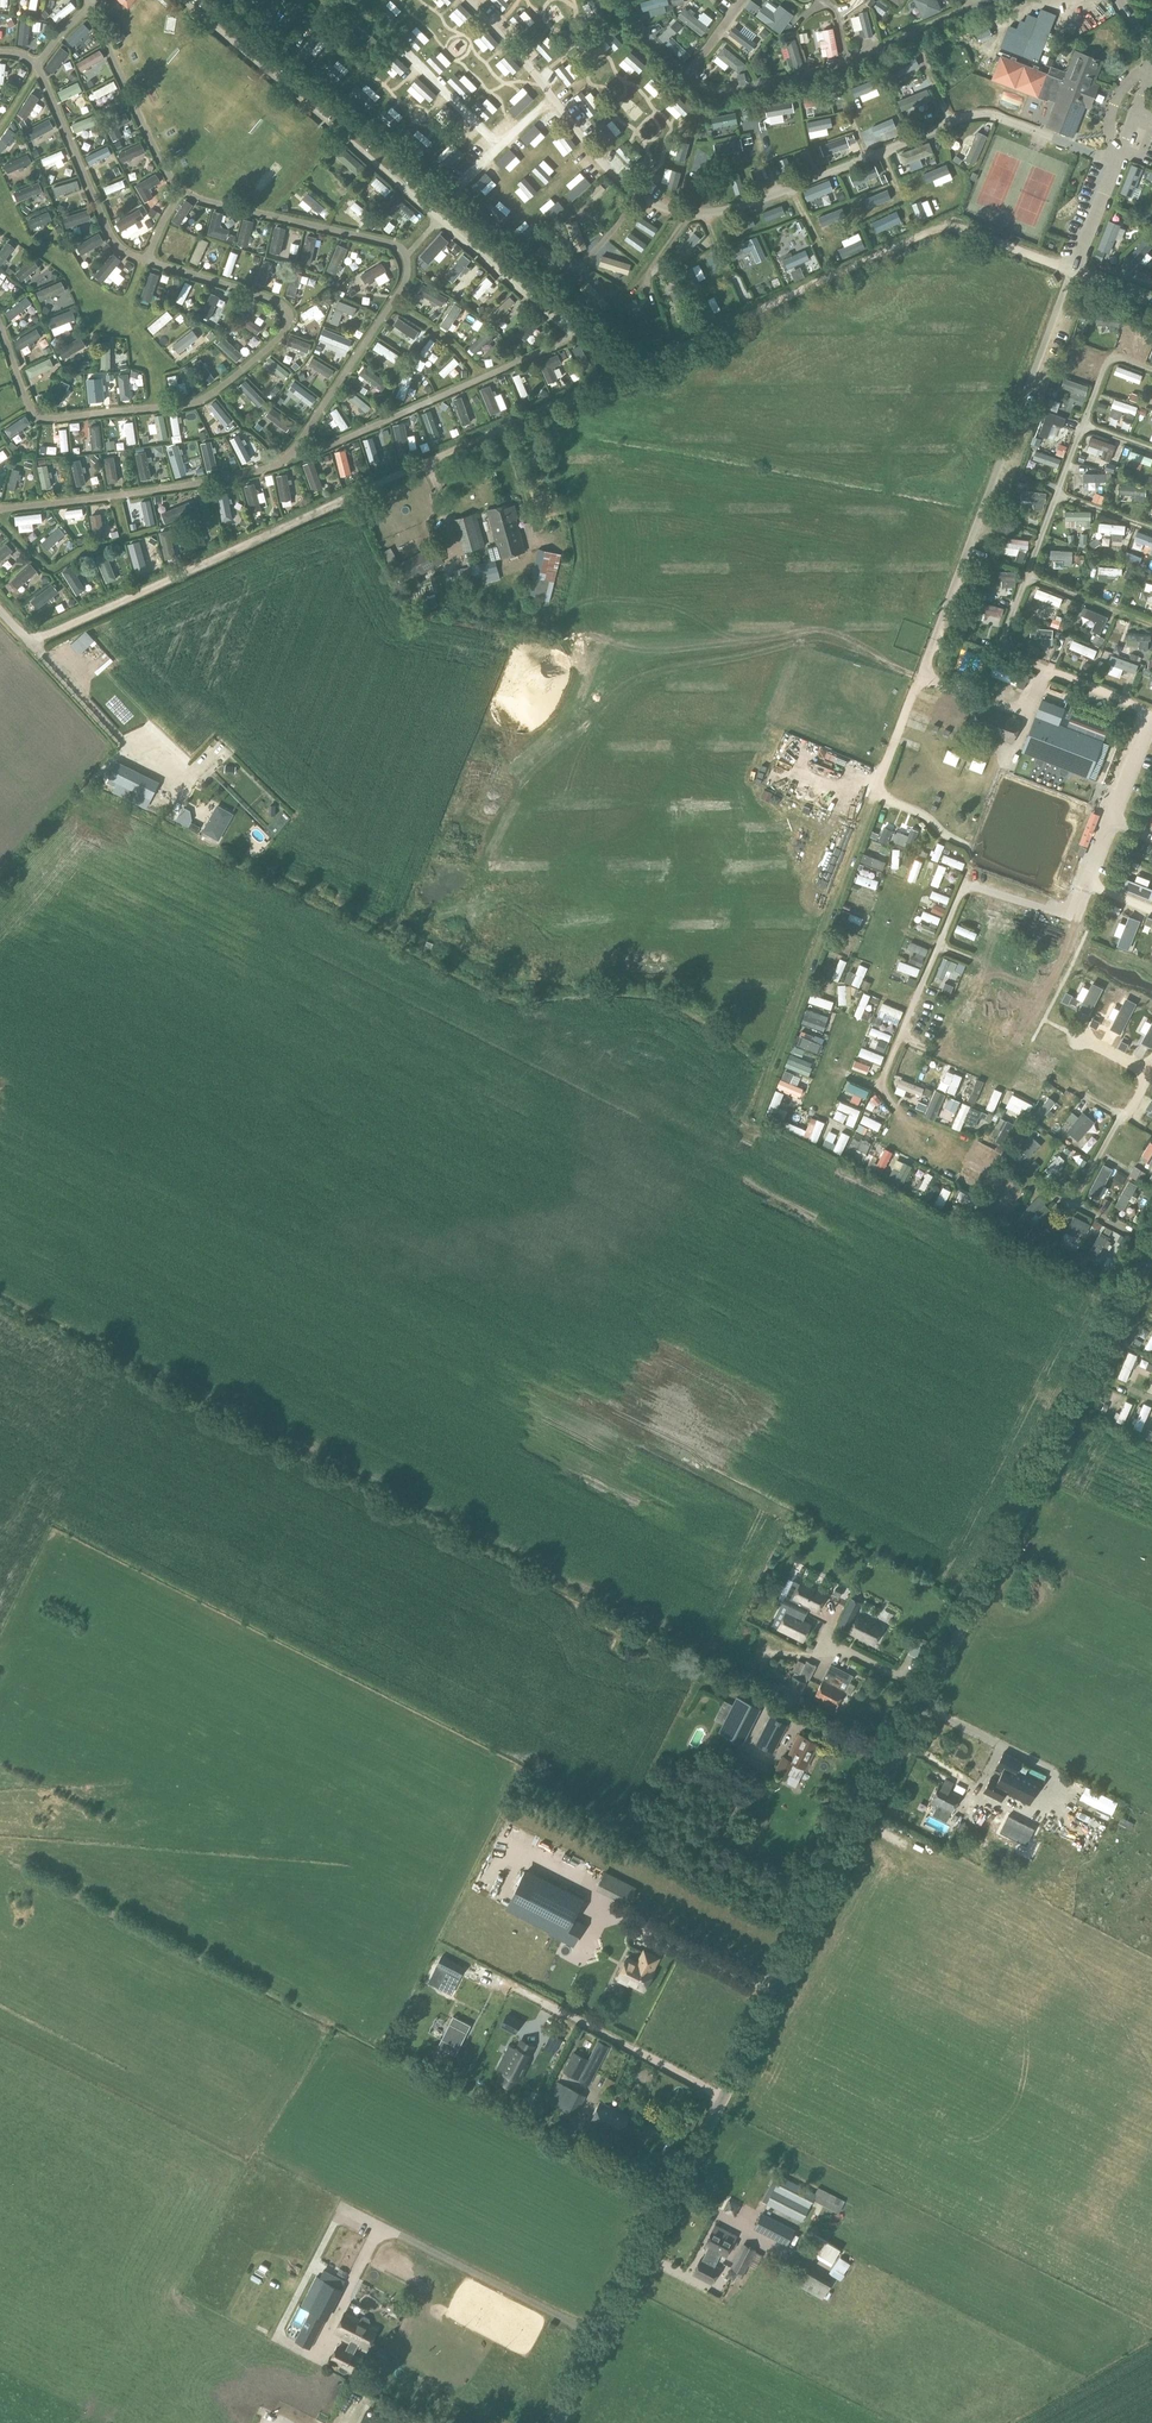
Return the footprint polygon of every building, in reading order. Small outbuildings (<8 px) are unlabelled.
[(0,17),(8,17),(9,0),(1,0),(0,17)] [(41,0),(39,0),(33,0),(29,18),(37,20),(41,0)] [(260,9),(267,0),(250,0),(260,9)] [(503,12),(509,6),(503,0),(490,0),(503,12)] [(588,3),(597,22),(606,17),(598,0),(594,0),(588,3)] [(639,4),(641,13),(668,6),(666,0),(653,0),(639,4)] [(942,11),(937,0),(914,0),(923,19),(942,11)] [(746,7),(753,13),(758,7),(750,1),(746,7)] [(384,4),(377,11),(390,24),(397,17),(384,4)] [(461,6),(454,12),(468,26),(475,19),(461,6)] [(763,7),(757,15),(779,31),(791,16),(785,12),(785,10),(781,7),(778,8),(775,12),(776,13),(774,15),(763,7)] [(692,15),(695,12),(690,9),(688,11),(684,9),(678,17),(701,35),(708,27),(692,15)] [(1038,62),(1056,15),(1042,10),(1039,19),(1028,15),(1025,22),(1020,20),(1017,28),(1009,25),(1001,48),(1038,62)] [(70,11),(54,28),(60,34),(76,16),(70,11)] [(864,38),(873,36),(866,12),(858,14),(863,30),(859,31),(861,36),(864,36),(864,38)] [(518,14),(510,21),(524,36),(531,29),(518,14)] [(749,39),(755,29),(740,21),(734,31),(749,39)] [(986,24),(973,31),(980,44),(993,37),(986,24)] [(90,32),(84,25),(67,41),(73,48),(90,32)] [(407,27),(400,34),(418,52),(425,45),(407,27)] [(823,31),(828,58),(837,57),(832,29),(823,31)] [(609,30),(601,37),(615,52),(622,46),(609,30)] [(486,31),(479,37),(492,52),(499,45),(486,31)] [(680,67),(686,61),(673,47),(677,42),(667,32),(656,43),(680,67)] [(314,34),(298,54),(306,60),(322,40),(314,34)] [(538,38),(532,44),(549,63),(555,57),(538,38)] [(794,68),(803,66),(795,40),(786,43),(791,58),(787,60),(788,65),(793,64),(794,68)] [(738,73),(745,65),(723,47),(717,55),(729,65),(726,69),(732,73),(735,70),(738,73)] [(1088,108),(1097,85),(1094,83),(1102,61),(1075,51),(1067,73),(1066,73),(1063,79),(1038,70),(1039,66),(1034,64),(1033,67),(1016,61),(1017,58),(1012,56),(1010,59),(1001,55),(991,80),(1048,102),(1051,93),(1057,95),(1046,125),(1045,126),(1074,137),(1085,107),(1088,108)] [(100,52),(77,65),(82,73),(105,59),(100,52)] [(631,54),(624,61),(640,75),(646,68),(631,54)] [(434,55),(427,62),(441,75),(447,68),(434,55)] [(508,56),(500,62),(513,76),(520,69),(508,56)] [(892,78),(918,65),(914,56),(888,69),(892,78)] [(395,57),(388,64),(402,77),(408,70),(395,57)] [(330,64),(324,71),(338,83),(344,76),(330,64)] [(716,65),(712,71),(718,75),(722,69),(716,65)] [(563,66),(555,72),(567,88),(575,82),(563,66)] [(913,71),(887,83),(890,89),(915,77),(913,71)] [(455,76),(448,83),(466,100),(473,94),(455,76)] [(656,77),(649,83),(663,96),(669,90),(656,77)] [(418,80),(412,87),(431,104),(437,97),(418,80)] [(873,81),(850,90),(854,99),(876,90),(873,81)] [(357,86),(351,94),(370,110),(376,103),(357,86)] [(581,89),(574,95),(589,115),(597,109),(581,89)] [(527,90),(508,107),(515,114),(534,97),(527,90)] [(926,90),(898,102),(902,111),(921,103),(922,103),(928,101),(929,100),(930,99),(926,90)] [(59,102),(63,111),(70,107),(72,110),(85,104),(79,91),(59,102)] [(94,100),(97,108),(119,99),(116,92),(94,100)] [(676,98),(670,105),(683,118),(690,112),(676,98)] [(480,102),(473,109),(487,122),(494,115),(480,102)] [(1003,116),(1007,106),(999,102),(994,112),(1003,116)] [(446,107),(440,113),(454,126),(460,120),(446,107)] [(384,111),(378,118),(393,130),(399,123),(384,111)] [(118,127),(130,122),(126,113),(105,123),(114,141),(122,137),(118,127)] [(711,118),(713,128),(737,123),(735,113),(711,118)] [(49,119),(25,132),(30,141),(54,128),(49,119)] [(604,119),(597,125),(609,140),(616,133),(604,119)] [(830,119),(806,124),(808,134),(832,129),(830,119)] [(534,122),(521,136),(527,142),(541,129),(534,122)] [(561,124),(553,129),(569,149),(576,144),(561,124)] [(36,157),(57,146),(49,132),(28,143),(36,157)] [(88,132),(75,136),(77,142),(90,137),(88,132)] [(408,132),(402,139),(421,155),(427,148),(408,132)] [(977,132),(965,161),(974,165),(987,136),(977,132)] [(821,146),(825,156),(850,148),(846,137),(821,146)] [(16,143),(7,139),(0,154),(0,159),(7,162),(16,143)] [(714,145),(717,155),(743,150),(741,139),(714,145)] [(623,142),(616,148),(633,167),(640,161),(623,142)] [(679,143),(674,161),(683,164),(688,145),(679,143)] [(932,153),(928,143),(901,154),(904,164),(932,153)] [(510,147),(496,160),(503,167),(516,154),(510,147)] [(357,175),(364,167),(344,148),(337,156),(357,175)] [(458,149),(439,167),(446,173),(464,155),(458,149)] [(808,150),(800,154),(807,174),(816,171),(808,150)] [(89,166),(92,174),(111,166),(108,158),(89,166)] [(786,158),(777,161),(785,182),(793,179),(786,158)] [(63,161),(43,169),(46,176),(66,169),(63,161)] [(539,162),(532,168),(546,182),(552,175),(539,162)] [(1132,165),(1121,192),(1131,196),(1142,169),(1132,165)] [(875,166),(851,176),(855,185),(879,175),(875,166)] [(946,166),(922,175),(926,184),(949,175),(946,166)] [(758,168),(749,171),(756,191),(764,188),(758,168)] [(486,170),(473,184),(480,190),(493,177),(486,170)] [(671,172),(665,190),(675,192),(679,174),(671,172)] [(148,189),(160,182),(155,174),(136,186),(145,202),(153,197),(148,189)] [(737,174),(728,177),(734,197),(743,194),(737,174)] [(524,175),(517,182),(530,196),(537,190),(524,175)] [(585,175),(566,191),(573,199),(591,182),(585,175)] [(829,181),(803,191),(807,201),(833,191),(829,181)] [(717,182),(708,183),(712,204),(721,202),(717,182)] [(696,184),(687,184),(688,206),(697,205),(696,184)] [(376,187),(370,192),(384,206),(390,201),(376,187)] [(123,200),(124,206),(130,204),(126,190),(104,196),(106,204),(123,200)] [(887,191),(863,201),(867,211),(891,201),(887,191)] [(77,193),(55,195),(56,205),(78,203),(77,193)] [(409,219),(415,212),(398,198),(387,211),(393,217),(399,211),(409,219)] [(558,199),(544,211),(550,218),(564,206),(558,199)] [(369,223),(374,218),(355,202),(351,207),(363,218),(361,220),(365,223),(367,221),(369,223)] [(920,202),(911,206),(918,224),(927,220),(920,202)] [(319,224),(325,216),(307,203),(301,210),(319,224)] [(496,203),(489,211),(504,223),(510,216),(496,203)] [(115,220),(121,231),(144,217),(138,207),(115,220)] [(781,207),(761,214),(765,223),(785,215),(781,207)] [(841,210),(818,219),(822,229),(845,220),(841,210)] [(52,220),(48,211),(28,220),(32,228),(52,220)] [(219,228),(223,214),(214,211),(208,234),(227,239),(229,230),(219,228)] [(897,212),(873,223),(878,232),(901,221),(897,212)] [(641,215),(636,222),(653,234),(659,226),(641,215)] [(751,219),(731,226),(734,235),(754,227),(751,219)] [(250,237),(253,222),(244,220),(238,244),(247,247),(249,240),(251,241),(252,237),(250,237)] [(577,220),(567,223),(577,251),(587,248),(577,220)] [(532,221),(517,233),(524,240),(539,227),(532,221)] [(1100,246),(1109,250),(1119,225),(1110,222),(1100,246)] [(121,237),(127,248),(147,237),(140,225),(121,237)] [(85,226),(71,232),(73,237),(87,232),(85,226)] [(276,227),(270,252),(280,254),(285,229),(276,227)] [(630,230),(624,238),(642,250),(647,243),(630,230)] [(449,240),(441,232),(421,254),(429,262),(449,240)] [(751,251),(757,263),(767,259),(757,237),(740,244),(745,254),(751,251)] [(860,241),(837,251),(841,260),(864,250),(860,241)] [(170,263),(177,245),(169,242),(162,260),(170,263)] [(338,245),(327,270),(336,274),(339,269),(341,270),(342,267),(340,266),(347,249),(338,245)] [(542,245),(536,252),(560,270),(565,263),(542,245)] [(4,249),(0,255),(0,275),(2,277),(16,257),(4,249)] [(200,249),(192,272),(201,275),(208,251),(200,249)] [(231,250),(223,272),(230,275),(238,252),(231,250)] [(783,260),(788,270),(810,260),(806,250),(793,256),(791,253),(786,255),(787,258),(783,260)] [(113,254),(95,276),(103,282),(121,261),(113,254)] [(453,282),(471,261),(463,254),(445,276),(453,282)] [(88,270),(99,265),(93,255),(83,260),(88,270)] [(603,255),(600,265),(628,274),(631,264),(603,255)] [(10,274),(21,265),(17,260),(6,269),(10,274)] [(387,271),(381,263),(361,276),(366,284),(387,271)] [(693,265),(684,269),(693,288),(702,284),(693,265)] [(296,267),(295,273),(293,272),(286,294),(295,297),(302,275),(303,269),(296,267)] [(588,280),(580,287),(601,309),(608,302),(588,280)] [(492,294),(485,287),(470,301),(477,309),(492,294)] [(36,303),(43,316),(65,305),(58,292),(36,303)] [(185,314),(193,295),(186,292),(178,312),(185,314)] [(655,319),(648,297),(641,299),(641,297),(633,299),(633,301),(626,303),(633,325),(640,323),(641,326),(648,324),(647,321),(655,319)] [(708,297),(698,302),(707,321),(717,316),(708,297)] [(354,315),(357,308),(339,300),(339,301),(331,322),(338,325),(344,311),(354,315)] [(214,323),(219,308),(212,305),(206,320),(214,323)] [(508,305),(487,325),(495,334),(517,314),(508,305)] [(316,313),(300,323),(304,329),(320,320),(316,313)] [(1119,327),(1120,317),(1098,315),(1097,324),(1110,326),(1110,330),(1115,331),(1115,326),(1119,327)] [(9,317),(7,328),(22,331),(24,320),(9,317)] [(74,331),(70,321),(59,325),(60,329),(51,333),(53,339),(74,331)] [(168,321),(148,338),(154,345),(174,328),(168,321)] [(1120,345),(1128,348),(1132,338),(1137,340),(1142,331),(1136,328),(1138,324),(1131,321),(1120,345)] [(352,338),(324,326),(319,337),(348,348),(352,338)] [(391,334),(413,348),(418,340),(396,326),(391,334)] [(192,329),(172,344),(178,352),(198,336),(192,329)] [(38,337),(15,352),(21,360),(44,345),(38,337)] [(68,358),(62,362),(65,368),(84,357),(78,346),(65,353),(68,358)] [(182,364),(195,356),(189,346),(176,355),(182,364)] [(45,348),(37,351),(40,360),(48,357),(45,348)] [(428,348),(418,361),(423,365),(434,352),(428,348)] [(393,371),(397,364),(375,351),(371,359),(393,371)] [(115,375),(115,367),(123,368),(123,363),(111,363),(111,352),(106,352),(106,375),(115,375)] [(557,355),(540,362),(549,383),(556,380),(551,368),(561,364),(557,355)] [(288,372),(270,357),(265,362),(284,377),(288,372)] [(333,370),(313,357),(308,365),(329,377),(333,370)] [(454,358),(439,372),(444,378),(459,363),(454,358)] [(54,367),(50,359),(27,369),(31,377),(54,367)] [(215,379),(201,359),(193,365),(208,384),(215,379)] [(1068,372),(1096,373),(1097,363),(1068,362),(1068,372)] [(265,373),(274,381),(270,385),(278,392),(287,382),(271,367),(265,373)] [(365,367),(360,374),(382,390),(387,383),(365,367)] [(1119,386),(1140,387),(1141,382),(1142,382),(1143,375),(1120,373),(1119,386)] [(122,399),(131,398),(128,374),(119,375),(122,399)] [(397,396),(405,399),(412,377),(404,374),(397,396)] [(519,374),(513,376),(522,399),(529,396),(519,374)] [(168,377),(172,397),(181,395),(176,375),(168,377)] [(89,404),(98,404),(96,376),(87,376),(89,404)] [(264,402),(265,401),(246,380),(240,386),(259,407),(259,406),(263,409),(267,404),(264,402)] [(52,402),(60,406),(70,385),(62,381),(52,402)] [(295,381),(289,389),(309,405),(315,397),(295,381)] [(569,384),(573,391),(580,388),(576,381),(569,384)] [(8,392),(5,384),(0,386),(0,395),(8,392)] [(490,386),(481,390),(491,414),(500,411),(490,386)] [(1066,393),(1065,400),(1085,401),(1085,393),(1066,393)] [(356,394),(351,400),(366,413),(371,407),(356,394)] [(461,397),(453,400),(462,425),(471,422),(461,397)] [(215,400),(208,406),(225,425),(231,419),(215,400)] [(1132,423),(1137,407),(1114,400),(1111,407),(1125,412),(1123,420),(1132,423)] [(267,415),(287,430),(292,423),(272,408),(267,415)] [(333,413),(343,429),(349,425),(339,409),(333,413)] [(422,414),(431,438),(439,435),(431,411),(422,414)] [(19,419),(16,412),(0,420),(0,428),(19,419)] [(1039,435),(1047,438),(1052,423),(1062,427),(1065,418),(1047,412),(1039,435)] [(167,436),(163,413),(154,415),(158,438),(167,436)] [(11,437),(31,423),(26,415),(5,429),(11,437)] [(171,416),(170,416),(174,435),(180,434),(178,422),(182,421),(181,417),(177,418),(177,415),(171,416)] [(211,419),(204,422),(211,442),(218,439),(211,419)] [(133,420),(124,421),(127,443),(136,442),(133,420)] [(328,421),(323,423),(328,436),(333,434),(328,421)] [(99,423),(89,425),(92,450),(102,449),(99,423)] [(400,450),(409,449),(403,423),(395,425),(400,450)] [(143,450),(150,448),(146,427),(139,429),(143,450)] [(68,450),(66,428),(59,428),(61,451),(68,450)] [(239,434),(230,438),(242,462),(251,457),(239,434)] [(1051,447),(1061,451),(1066,439),(1056,435),(1051,447)] [(1115,446),(1091,437),(1088,446),(1107,452),(1104,461),(1110,463),(1115,446)] [(382,461),(374,438),(367,440),(374,464),(382,461)] [(217,468),(211,442),(201,444),(207,471),(217,468)] [(167,447),(176,476),(186,472),(178,444),(167,447)] [(3,450),(0,452),(0,463),(8,457),(3,450)] [(351,473),(345,450),(335,452),(341,475),(351,473)] [(151,478),(146,452),(137,454),(142,480),(151,478)] [(1138,456),(1137,471),(1145,471),(1146,463),(1151,464),(1151,457),(1138,456)] [(1052,469),(1058,468),(1057,464),(1060,464),(1059,457),(1039,459),(1040,466),(1052,465),(1052,469)] [(118,484),(114,458),(105,460),(109,486),(118,484)] [(39,460),(40,466),(38,467),(42,488),(52,486),(48,465),(47,465),(46,459),(39,460)] [(77,485),(86,483),(80,460),(72,462),(77,485)] [(313,462),(304,465),(313,492),(322,488),(313,462)] [(8,489),(15,490),(20,471),(13,469),(8,489)] [(1106,482),(1106,483),(1111,480),(1112,473),(1107,473),(1107,474),(1084,474),(1084,482),(1106,482)] [(287,474),(278,476),(282,500),(291,499),(287,474)] [(261,509),(254,484),(245,486),(252,512),(261,509)] [(1119,494),(1134,495),(1134,500),(1144,501),(1144,496),(1145,496),(1146,487),(1119,485),(1119,494)] [(1034,507),(1043,508),(1044,502),(1045,503),(1046,493),(1023,490),(1022,499),(1035,501),(1034,507)] [(232,519),(227,493),(218,495),(223,520),(232,519)] [(150,499),(141,501),(146,524),(155,522),(150,499)] [(504,518),(513,554),(525,551),(512,503),(506,505),(509,517),(504,518)] [(162,515),(165,523),(189,513),(186,505),(162,515)] [(501,557),(513,554),(504,518),(509,517),(506,505),(489,510),(501,557)] [(66,518),(84,516),(83,508),(65,511),(66,518)] [(1077,520),(1077,525),(1090,526),(1090,512),(1066,511),(1065,520),(1077,520)] [(127,515),(132,539),(138,537),(134,513),(127,515)] [(485,546),(477,513),(455,519),(463,551),(485,546)] [(91,516),(95,540),(104,539),(100,514),(91,516)] [(42,522),(41,515),(17,518),(17,525),(42,522)] [(205,543),(197,518),(189,521),(197,546),(205,543)] [(1100,523),(1099,531),(1113,533),(1112,540),(1121,541),(1122,534),(1124,534),(1125,525),(1100,523)] [(42,543),(48,549),(65,534),(59,527),(42,543)] [(1134,539),(1151,546),(1151,535),(1137,530),(1134,539)] [(169,531),(160,533),(166,558),(175,556),(169,531)] [(1029,540),(1005,537),(1004,546),(1020,548),(1020,550),(1015,560),(1022,562),(1027,549),(1029,540)] [(139,542),(128,545),(136,573),(147,570),(139,542)] [(7,544),(0,550),(0,562),(13,550),(7,544)] [(402,585),(444,562),(434,544),(392,567),(402,585)] [(550,601),(562,554),(539,549),(527,596),(550,601)] [(1073,551),(1050,550),(1050,559),(1064,559),(1064,564),(1072,565),(1073,551)] [(1138,566),(1141,558),(1126,552),(1123,559),(1138,566)] [(117,579),(106,553),(96,557),(107,583),(117,579)] [(501,579),(495,559),(455,571),(458,583),(482,576),(483,582),(488,581),(488,582),(501,579)] [(37,571),(31,564),(12,581),(18,588),(37,571)] [(1098,573),(1122,575),(1122,568),(1099,566),(1098,573)] [(63,572),(77,594),(85,589),(71,567),(63,572)] [(6,568),(1,575),(8,580),(12,573),(6,568)] [(1002,587),(1015,587),(1016,572),(991,571),(991,580),(1002,580),(1002,587)] [(445,589),(441,574),(430,577),(433,592),(445,589)] [(39,607),(58,591),(52,584),(33,600),(39,607)] [(1143,599),(1151,602),(1151,593),(1146,591),(1143,599)] [(1042,594),(1041,602),(1051,603),(1050,609),(1059,610),(1060,604),(1062,605),(1063,597),(1042,594)] [(424,609),(433,607),(430,595),(421,597),(424,609)] [(1108,617),(1084,607),(1081,616),(1096,622),(1092,630),(1101,634),(1108,617)] [(62,612),(55,615),(57,622),(65,619),(62,612)] [(989,626),(990,620),(1002,621),(1003,614),(980,612),(979,624),(986,625),(989,626)] [(1053,630),(1031,628),(1030,635),(1042,636),(1042,644),(1052,644),(1053,630)] [(1148,650),(1148,641),(1149,641),(1150,634),(1127,632),(1126,645),(1139,646),(1139,650),(1148,650)] [(1068,648),(1093,658),(1097,650),(1072,639),(1068,648)] [(85,641),(66,656),(70,662),(90,647),(85,641)] [(1112,656),(1109,664),(1135,672),(1137,665),(1112,656)] [(1111,666),(1108,672),(1130,680),(1132,673),(1111,666)] [(873,707),(875,701),(857,697),(856,703),(873,707)] [(1100,741),(1058,725),(1064,708),(1042,700),(1022,751),(1062,766),(1060,771),(1067,774),(1069,769),(1087,776),(1100,741)] [(978,704),(970,727),(1012,743),(1021,720),(978,704)] [(940,753),(936,768),(948,771),(952,756),(940,753)] [(908,788),(919,760),(912,757),(900,784),(908,788)] [(160,782),(117,761),(108,777),(152,799),(160,782)] [(974,772),(976,764),(969,763),(967,770),(974,772)] [(1067,779),(1063,788),(1090,800),(1094,791),(1067,779)] [(896,815),(899,805),(907,808),(911,798),(896,793),(890,812),(896,815)] [(232,812),(217,804),(204,830),(219,837),(232,812)] [(955,804),(954,812),(961,813),(962,805),(955,804)] [(883,825),(878,835),(881,836),(879,841),(887,844),(896,825),(889,821),(886,827),(883,825)] [(911,849),(917,833),(911,830),(908,836),(897,832),(896,834),(894,833),(890,842),(895,843),(911,849)] [(938,843),(931,859),(937,862),(944,846),(938,843)] [(1064,872),(1068,851),(1050,846),(1046,865),(1057,868),(1057,870),(1064,872)] [(897,849),(891,865),(897,867),(903,852),(897,849)] [(964,862),(944,854),(941,861),(961,869),(964,862)] [(863,855),(861,861),(880,869),(883,862),(863,855)] [(939,865),(931,884),(938,887),(943,875),(946,876),(947,872),(945,871),(946,868),(939,865)] [(869,885),(876,887),(878,881),(876,880),(877,878),(872,876),(871,879),(857,875),(855,884),(868,888),(869,885)] [(1122,889),(1150,901),(1151,896),(1151,890),(1126,879),(1122,889)] [(949,897),(932,890),(929,897),(947,904),(949,897)] [(847,920),(850,913),(843,910),(837,925),(857,934),(861,926),(847,920)] [(1023,921),(1025,915),(1001,910),(999,916),(1023,921)] [(940,918),(923,911),(920,917),(937,924),(940,918)] [(1140,921),(1129,916),(1117,945),(1128,950),(1140,921)] [(927,939),(935,942),(941,928),(915,917),(912,925),(930,933),(927,939)] [(998,945),(1004,947),(1009,931),(1002,929),(998,945)] [(1027,950),(1033,932),(1024,929),(1018,947),(1027,950)] [(1054,951),(1054,940),(1042,940),(1041,961),(1047,961),(1047,951),(1054,951)] [(910,941),(907,948),(925,956),(928,949),(910,941)] [(1071,965),(1073,948),(1062,946),(1060,964),(1071,965)] [(925,966),(927,958),(908,953),(906,960),(925,966)] [(953,972),(957,963),(944,958),(936,976),(943,979),(947,970),(953,972)] [(840,959),(833,976),(839,978),(846,962),(840,959)] [(916,977),(919,968),(899,961),(896,969),(916,977)] [(849,975),(847,980),(853,983),(853,984),(859,986),(867,969),(861,966),(856,978),(849,975)] [(1094,966),(1091,976),(1098,978),(1101,968),(1094,966)] [(901,1002),(906,982),(897,980),(892,999),(901,1002)] [(1138,1004),(1144,1008),(1151,994),(1151,982),(1151,981),(1138,1004)] [(1069,983),(1063,992),(1072,997),(1078,988),(1069,983)] [(1102,988),(1092,983),(1082,1002),(1093,1008),(1102,988)] [(845,985),(838,985),(839,1004),(846,1004),(846,999),(850,998),(850,993),(846,993),(845,985)] [(819,997),(820,994),(814,992),(813,995),(811,995),(808,1002),(831,1010),(833,1002),(819,997)] [(870,996),(863,993),(854,1015),(861,1018),(870,996)] [(1061,1004),(1077,1013),(1080,1007),(1064,998),(1061,1004)] [(1126,998),(1110,1029),(1120,1035),(1136,1004),(1126,998)] [(883,1003),(877,1016),(897,1024),(902,1012),(883,1003)] [(1083,1028),(1090,1034),(1107,1013),(1100,1007),(1083,1028)] [(818,1020),(819,1014),(806,1010),(802,1023),(823,1031),(825,1023),(818,1020)] [(1033,1022),(1036,1013),(1028,1010),(1025,1020),(1033,1022)] [(1036,1010),(1033,1030),(1040,1031),(1043,1011),(1036,1010)] [(1067,1014),(1064,1019),(1071,1025),(1075,1020),(1067,1014)] [(1141,1043),(1151,1048),(1151,1047),(1151,1022),(1141,1043)] [(887,1041),(889,1034),(870,1027),(868,1034),(874,1036),(873,1039),(878,1041),(879,1038),(887,1041)] [(801,1036),(797,1045),(819,1054),(822,1046),(814,1042),(816,1037),(801,1031),(799,1035),(801,1036)] [(1041,1055),(1048,1041),(1043,1038),(1036,1052),(1041,1055)] [(861,1048),(858,1055),(880,1064),(884,1056),(861,1048)] [(788,1058),(785,1066),(808,1075),(812,1068),(796,1061),(798,1057),(794,1056),(793,1060),(788,1058)] [(1028,1070),(1048,1078),(1051,1071),(1031,1063),(1028,1070)] [(790,1083),(794,1074),(785,1071),(782,1079),(781,1079),(777,1087),(800,1096),(803,1088),(790,1083)] [(955,1096),(963,1075),(956,1072),(950,1086),(947,1085),(945,1090),(948,1091),(947,1093),(955,1096)] [(1098,1096),(1106,1080),(1100,1077),(1092,1093),(1098,1096)] [(901,1079),(898,1087),(921,1095),(923,1088),(901,1079)] [(974,1104),(983,1082),(977,1079),(974,1086),(970,1085),(967,1090),(971,1092),(968,1101),(974,1104)] [(1016,1089),(1040,1100),(1044,1093),(1020,1081),(1016,1089)] [(869,1092),(849,1083),(846,1090),(865,1099),(869,1092)] [(898,1095),(921,1106),(924,1099),(901,1088),(898,1095)] [(994,1111),(1002,1092),(996,1089),(993,1098),(988,1096),(983,1107),(994,1111)] [(776,1091),(766,1115),(774,1119),(784,1094),(776,1091)] [(928,1110),(925,1116),(933,1119),(944,1094),(936,1091),(928,1110)] [(1013,1095),(1009,1101),(1022,1107),(1020,1111),(1025,1113),(1027,1110),(1029,1111),(1032,1105),(1013,1095)] [(1055,1102),(1049,1097),(1036,1113),(1042,1118),(1046,1114),(1050,1117),(1053,1113),(1049,1110),(1055,1102)] [(860,1111),(840,1103),(836,1109),(849,1115),(845,1125),(853,1128),(860,1111)] [(962,1103),(952,1127),(960,1130),(970,1106),(962,1103)] [(1067,1131),(1079,1140),(1094,1122),(1083,1112),(1067,1131)] [(861,1123),(878,1131),(882,1124),(864,1115),(861,1123)] [(1014,1123),(1007,1119),(1006,1120),(1001,1118),(996,1126),(1001,1129),(995,1140),(1003,1144),(1014,1123)] [(816,1120),(807,1140),(816,1143),(824,1124),(816,1120)] [(850,1136),(842,1132),(833,1152),(841,1156),(850,1136)] [(1014,1152),(1019,1157),(1024,1152),(1030,1157),(1041,1145),(1030,1134),(1014,1152)] [(865,1154),(870,1143),(861,1139),(860,1140),(853,1137),(845,1156),(851,1159),(856,1149),(865,1154)] [(1151,1142),(1141,1159),(1151,1166),(1151,1143),(1151,1142)] [(1120,1143),(1109,1161),(1116,1165),(1127,1147),(1120,1143)] [(879,1177),(892,1153),(885,1149),(877,1164),(874,1162),(870,1171),(873,1172),(872,1174),(879,1177)] [(1050,1175),(1064,1160),(1059,1155),(1045,1169),(1050,1175)] [(901,1186),(911,1166),(904,1162),(900,1171),(894,1168),(888,1180),(901,1186)] [(1088,1193),(1096,1197),(1107,1176),(1099,1172),(1088,1193)] [(924,1190),(933,1176),(928,1173),(923,1181),(920,1179),(915,1187),(918,1188),(919,1187),(924,1190)] [(967,1173),(961,1180),(977,1193),(983,1185),(967,1173)] [(1135,1197),(1137,1193),(1133,1191),(1137,1185),(1129,1180),(1115,1206),(1123,1210),(1131,1195),(1135,1197)] [(943,1187),(935,1204),(942,1208),(950,1191),(943,1187)] [(994,1189),(989,1199),(1002,1205),(1007,1195),(994,1189)] [(961,1191),(957,1197),(969,1203),(966,1208),(973,1212),(979,1202),(961,1191)] [(1001,1218),(1014,1199),(1009,1195),(996,1214),(1001,1218)] [(1044,1204),(1045,1202),(1038,1196),(1017,1218),(1024,1224),(1036,1212),(1041,1217),(1049,1209),(1044,1204)] [(1086,1233),(1090,1225),(1075,1217),(1067,1233),(1075,1237),(1078,1229),(1086,1233)] [(1107,1248),(1110,1242),(1107,1240),(1108,1238),(1101,1233),(1087,1254),(1094,1259),(1103,1246),(1107,1248)] [(1137,1356),(1129,1353),(1118,1378),(1126,1382),(1137,1356)] [(1121,1412),(1117,1421),(1123,1424),(1132,1404),(1126,1401),(1125,1402),(1121,1412)] [(1151,1408),(1143,1405),(1134,1428),(1141,1432),(1151,1408)] [(807,1579),(820,1585),(823,1577),(810,1571),(807,1579)] [(801,1583),(794,1598),(790,1606),(807,1614),(806,1613),(810,1606),(818,1610),(825,1595),(801,1583)] [(833,1593),(841,1597),(844,1590),(836,1587),(833,1593)] [(790,1606),(787,1613),(786,1613),(779,1628),(803,1640),(810,1625),(802,1621),(806,1614),(807,1614),(790,1606)] [(857,1616),(850,1631),(874,1643),(882,1628),(857,1616)] [(798,1660),(792,1675),(781,1697),(795,1704),(806,1682),(808,1678),(809,1679),(816,1665),(807,1661),(805,1663),(798,1660)] [(845,1689),(839,1687),(843,1679),(839,1677),(842,1670),(830,1664),(827,1671),(830,1673),(827,1681),(823,1679),(814,1698),(835,1709),(845,1689)] [(778,1699),(781,1693),(774,1690),(771,1696),(778,1699)] [(728,1706),(719,1702),(711,1722),(721,1726),(718,1733),(728,1737),(727,1741),(746,1749),(763,1708),(756,1705),(754,1710),(731,1700),(728,1706)] [(773,1753),(788,1724),(770,1715),(755,1744),(773,1753)] [(818,1743),(799,1734),(787,1757),(783,1755),(777,1768),(788,1773),(794,1762),(806,1767),(818,1743)] [(761,1778),(768,1766),(736,1749),(730,1761),(761,1778)] [(1017,1770),(1021,1761),(1004,1752),(997,1766),(1004,1769),(998,1781),(991,1778),(984,1791),(1002,1800),(1006,1791),(1029,1803),(1040,1782),(1017,1770)] [(950,1788),(954,1783),(945,1778),(942,1784),(940,1783),(930,1802),(952,1813),(961,1793),(950,1788)] [(745,1807),(750,1797),(741,1792),(736,1802),(745,1807)] [(1000,1832),(1026,1845),(1035,1828),(1008,1815),(1000,1832)] [(994,1832),(1001,1822),(995,1818),(989,1829),(994,1832)] [(1095,1820),(1089,1824),(1094,1832),(1100,1828),(1095,1820)] [(998,1839),(986,1832),(977,1848),(989,1855),(998,1839)] [(582,1899),(526,1871),(508,1907),(552,1929),(550,1932),(573,1943),(583,1924),(572,1919),(582,1899)] [(629,1906),(638,1887),(606,1871),(597,1890),(629,1906)] [(653,1970),(659,1957),(645,1950),(638,1963),(628,1957),(618,1977),(619,1977),(619,1979),(629,1984),(631,1983),(645,1990),(654,1971),(653,1970)] [(619,1996),(624,1988),(615,1983),(611,1991),(619,1996)] [(597,2000),(591,2010),(606,2018),(612,2008),(597,2000)] [(515,2033),(522,2019),(507,2011),(500,2025),(515,2033)] [(453,2016),(438,2046),(455,2055),(471,2025),(453,2016)] [(492,2068),(488,2077),(502,2084),(506,2076),(507,2076),(521,2048),(520,2048),(524,2039),(510,2032),(506,2041),(503,2040),(490,2067),(492,2068)] [(590,2085),(610,2046),(598,2040),(597,2042),(588,2038),(580,2053),(574,2050),(563,2071),(590,2085)] [(576,2116),(586,2095),(557,2081),(547,2102),(576,2116)] [(619,2137),(630,2117),(601,2102),(591,2122),(619,2137)] [(553,2131),(566,2123),(560,2115),(548,2123),(553,2131)] [(802,2222),(813,2200),(839,2213),(845,2200),(818,2187),(815,2192),(776,2173),(762,2201),(802,2222)] [(733,2217),(735,2203),(723,2201),(721,2215),(733,2217)] [(787,2245),(795,2229),(762,2213),(754,2228),(787,2245)] [(728,2236),(730,2231),(716,2224),(705,2245),(709,2247),(704,2259),(701,2258),(693,2274),(712,2283),(720,2268),(715,2265),(721,2253),(726,2256),(734,2239),(728,2236)] [(831,2265),(840,2248),(815,2234),(806,2250),(831,2265)] [(756,2268),(763,2255),(756,2251),(757,2250),(743,2243),(731,2267),(744,2274),(745,2271),(750,2274),(754,2267),(756,2268)] [(844,2273),(851,2264),(840,2256),(829,2272),(842,2281),(846,2275),(844,2273)] [(795,2278),(793,2282),(823,2299),(828,2289),(833,2280),(803,2263),(801,2267),(796,2264),(790,2275),(795,2278)] [(310,2348),(345,2281),(323,2270),(304,2307),(310,2310),(295,2340),(310,2348)] [(362,2317),(360,2319),(345,2311),(335,2332),(351,2340),(357,2344),(366,2348),(377,2328),(368,2323),(369,2321),(369,2318),(364,2316),(362,2317)] [(553,2330),(556,2324),(550,2321),(547,2327),(553,2330)] [(352,2353),(357,2344),(351,2340),(346,2350),(338,2346),(331,2360),(340,2365),(339,2367),(340,2370),(345,2372),(347,2371),(348,2369),(354,2372),(361,2358),(352,2353)] [(359,2422),(390,2422),(366,2411),(359,2422)]
